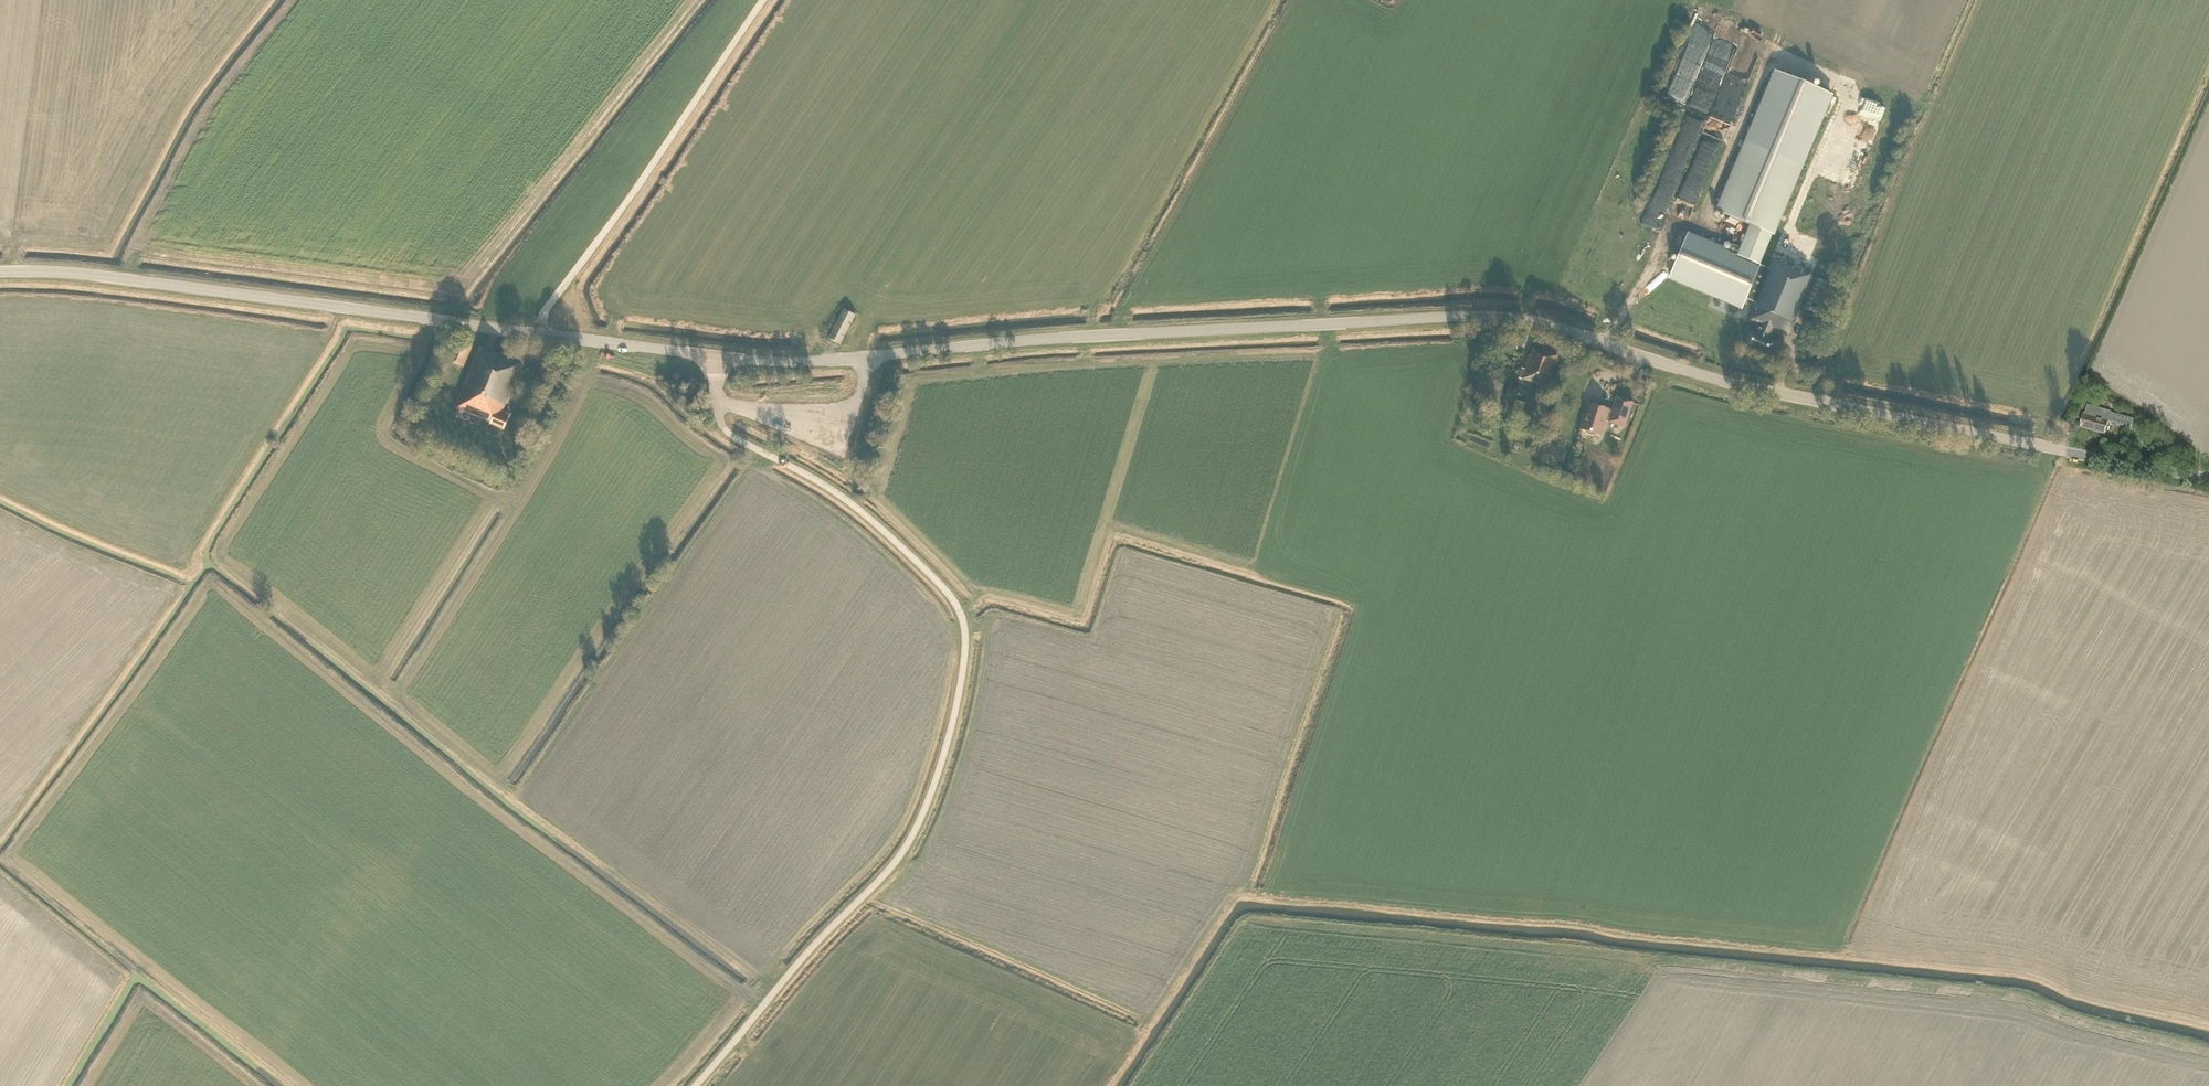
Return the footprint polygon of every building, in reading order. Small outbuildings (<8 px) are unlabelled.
[(1687,235),(1670,276),(1743,307),(1746,298),(1754,301),(1747,319),(1753,322),(1748,332),(1750,333),(1745,345),(1769,356),(1775,342),(1769,340),(1774,330),(1787,337),(1813,276),(1772,259),(1763,281),(1755,278),(1760,265),(1759,265),(1830,92),(1777,69),(1718,212),(1750,225),(1741,247),(1733,243),(1729,252),(1687,235)] [(1683,172),(1702,118),(1687,113),(1667,167),(1683,172)] [(1703,131),(1683,185),(1702,192),(1722,138),(1703,131)] [(1835,285),(1816,277),(1802,309),(1821,316),(1835,285)] [(828,338),(841,344),(856,315),(844,309),(828,338)] [(1808,313),(1804,324),(1810,326),(1814,316),(1808,313)] [(1510,338),(1507,348),(1517,350),(1519,341),(1510,338)] [(1519,378),(1547,387),(1550,377),(1552,377),(1561,348),(1536,340),(1534,347),(1533,347),(1531,356),(1528,355),(1524,369),(1522,368),(1519,378)] [(455,408),(492,423),(491,424),(504,429),(510,414),(502,411),(521,366),(480,350),(455,408)] [(1505,376),(1496,375),(1494,394),(1502,395),(1505,376)] [(1601,436),(1606,421),(1625,427),(1633,402),(1617,396),(1612,412),(1609,411),(1609,409),(1589,403),(1580,429),(1601,436)] [(2105,433),(2109,420),(2114,422),(2123,425),(2125,418),(2116,415),(2116,417),(2110,415),(2111,414),(2101,411),(2102,408),(2088,404),(2085,413),(2084,413),(2080,426),(2105,433)]
